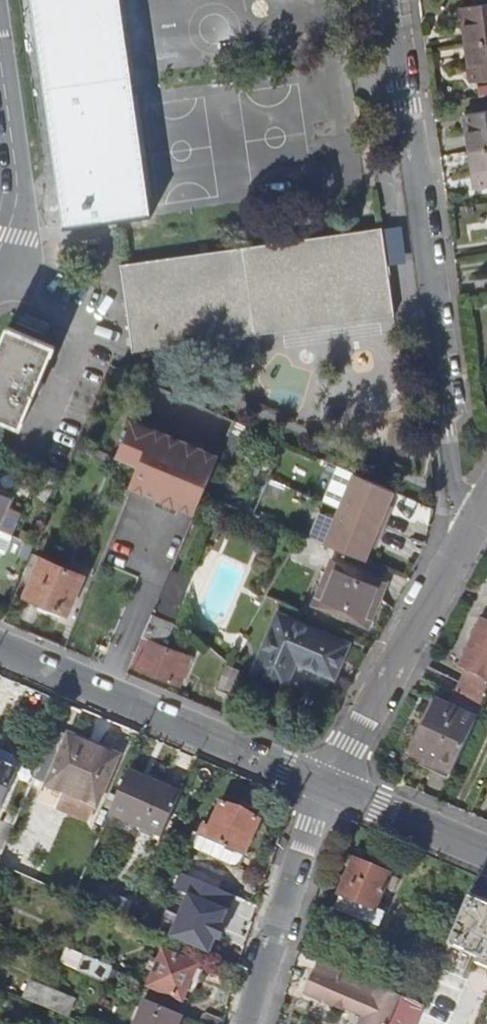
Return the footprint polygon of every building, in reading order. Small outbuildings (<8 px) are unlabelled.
[(64,228),(117,220),(151,216),(121,0),(32,0),(64,228)] [(467,45),(486,42),(486,4),(461,7),(467,45)] [(467,45),(472,82),(486,80),(486,42),(467,45)] [(470,151),(486,149),(486,111),(465,114),(470,151)] [(470,151),(476,189),(486,188),(486,149),(470,151)] [(395,316),(382,228),(121,264),(133,352),(274,333),(395,316)] [(22,426),(54,348),(8,327),(0,347),(0,417),(22,426)] [(132,420),(116,458),(138,467),(130,487),(180,508),(195,514),(204,493),(219,456),(204,450),(132,420)] [(395,490),(377,482),(354,472),(338,466),(326,494),(343,501),(340,508),(385,527),(391,513),(386,511),(395,490)] [(12,535),(22,512),(13,508),(11,513),(6,511),(13,494),(0,489),(0,530),(12,535)] [(343,501),(326,494),(324,501),(340,508),(343,501)] [(340,508),(325,543),(366,560),(375,539),(379,541),(385,527),(340,508)] [(25,596),(67,613),(83,576),(40,558),(25,596)] [(170,571),(154,610),(142,638),(130,667),(179,686),(191,657),(158,644),(162,631),(169,633),(172,624),(163,620),(166,611),(176,615),(190,579),(170,571)] [(338,612),(368,625),(385,583),(355,571),(338,612)] [(142,638),(154,610),(140,605),(129,633),(142,638)] [(296,661),(334,677),(348,643),(279,615),(255,671),(286,684),(296,661)] [(413,754),(453,772),(486,696),(486,620),(482,617),(459,668),(465,671),(449,708),(437,703),(413,754)] [(239,669),(226,665),(216,689),(230,694),(239,669)] [(117,757),(52,729),(32,777),(96,804),(117,757)] [(14,773),(0,766),(0,804),(14,773)] [(109,811),(162,833),(179,792),(126,771),(109,811)] [(249,853),(271,861),(281,831),(218,803),(206,829),(199,827),(195,835),(203,839),(197,854),(240,872),(249,853)] [(189,851),(197,854),(203,839),(195,835),(189,851)] [(341,895),(375,907),(383,886),(388,875),(389,873),(354,859),(339,894),(341,895)] [(399,879),(388,875),(383,886),(394,890),(399,879)] [(448,944),(478,957),(476,964),(486,968),(486,891),(473,885),(448,944)] [(375,907),(341,895),(336,909),(379,925),(385,911),(375,907)] [(146,970),(153,973),(162,951),(155,948),(146,970)] [(182,1001),(183,998),(195,969),(196,966),(162,951),(153,973),(148,987),(182,1001)] [(82,956),(76,971),(106,985),(113,969),(82,956)] [(202,972),(195,969),(183,998),(190,1001),(202,972)] [(400,994),(378,985),(372,998),(314,974),(309,989),(366,1013),(361,1023),(387,1023),(400,994)] [(31,981),(22,1000),(68,1019),(76,1000),(31,981)] [(182,1017),(144,1001),(135,1023),(179,1023),(182,1017)]
